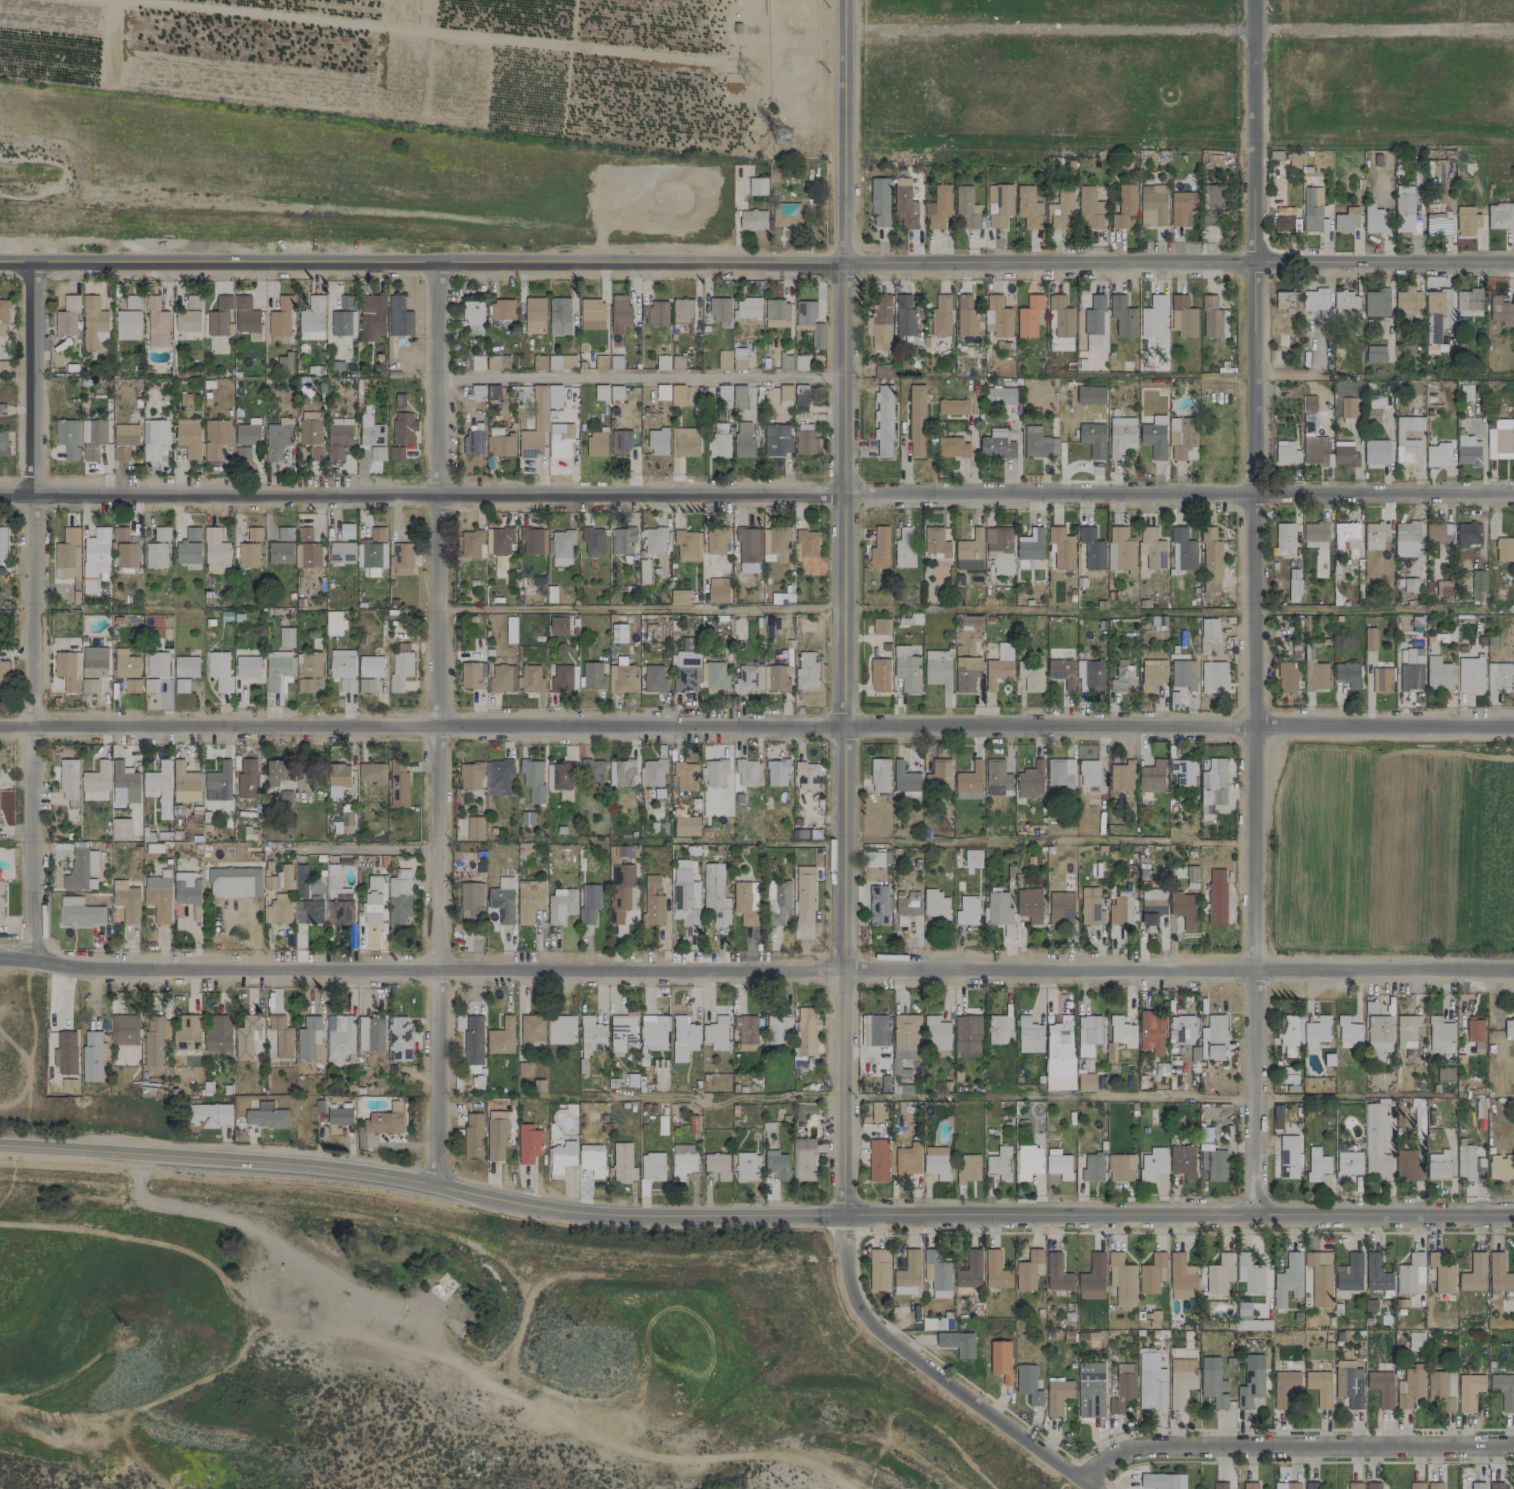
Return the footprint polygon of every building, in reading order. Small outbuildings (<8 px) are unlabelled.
[(749,196),(767,195),(767,178),(748,178),(749,196)] [(888,178),(871,178),(872,227),(889,227),(888,178)] [(911,201),(910,178),(893,178),(894,217),(900,216),(901,230),(918,229),(917,201),(911,201)] [(1013,216),(1012,184),(987,185),(988,228),(1006,228),(1006,216),(1013,216)] [(950,185),(935,185),(935,203),(924,202),(924,215),(928,215),(927,229),(944,229),(944,217),(950,217),(950,185)] [(972,185),(955,185),(955,218),(961,218),(961,229),(979,229),(978,204),(972,204),(972,185)] [(1033,185),(1016,186),(1016,217),(1024,216),(1024,229),(1041,229),(1040,214),(1034,214),(1033,185)] [(1135,185),(1118,185),(1118,214),(1111,214),(1111,228),(1129,228),(1129,216),(1136,216),(1135,185)] [(1141,226),(1167,225),(1166,185),(1140,185),(1141,226)] [(1226,212),(1226,185),(1204,185),(1203,225),(1216,226),(1216,212),(1226,212)] [(1103,228),(1103,201),(1095,202),(1095,186),(1078,186),(1079,229),(1103,228)] [(1413,232),(1414,186),(1395,186),(1395,231),(1413,232)] [(1048,229),(1067,228),(1067,217),(1074,217),(1073,187),(1058,188),(1058,204),(1048,204),(1048,229)] [(1322,187),(1303,187),(1303,232),(1327,231),(1327,206),(1322,206),(1322,187)] [(1197,192),(1171,192),(1171,226),(1190,226),(1190,211),(1197,211),(1197,192)] [(799,203),(774,203),(773,227),(804,227),(804,214),(799,214),(799,203)] [(1365,233),(1388,233),(1388,209),(1374,210),(1374,203),(1364,203),(1365,233)] [(1487,203),(1487,230),(1513,230),(1513,203),(1487,203)] [(1358,231),(1358,207),(1345,206),(1345,214),(1333,214),(1333,231),(1358,231)] [(1474,207),(1457,206),(1456,236),(1475,236),(1475,227),(1481,227),(1481,214),(1474,214),(1474,207)] [(1294,207),(1275,207),(1275,232),(1299,233),(1300,218),(1294,218),(1294,207)] [(766,210),(740,211),(740,230),(767,229),(766,210)] [(1450,214),(1426,214),(1426,235),(1450,234),(1450,214)] [(1405,292),(1395,291),(1394,309),(1409,310),(1409,315),(1421,315),(1421,291),(1414,291),(1414,286),(1405,286),(1405,292)] [(1328,288),(1314,288),(1314,291),(1302,291),(1302,309),(1314,310),(1314,318),(1327,318),(1328,288)] [(1364,290),(1364,317),(1389,316),(1389,290),(1364,290)] [(1426,344),(1440,344),(1440,314),(1444,313),(1444,302),(1450,302),(1449,290),(1425,290),(1426,344)] [(1481,315),(1481,290),(1457,290),(1457,315),(1481,315)] [(1299,313),(1300,292),(1276,291),(1275,309),(1285,309),(1285,312),(1299,313)] [(1334,309),(1358,308),(1357,292),(1333,293),(1334,309)] [(890,294),(875,295),(876,308),(873,309),(873,317),(865,317),(866,335),(872,335),(872,350),(891,349),(890,294)] [(931,336),(950,336),(949,294),(935,295),(936,308),(930,308),(931,336)] [(971,294),(957,295),(958,336),(977,336),(976,308),(972,309),(971,294)] [(1106,294),(1090,295),(1090,309),(1084,309),(1085,352),(1107,352),(1106,294)] [(1135,308),(1125,308),(1125,294),(1110,295),(1110,319),(1116,319),(1116,338),(1135,337),(1135,308)] [(1166,294),(1150,295),(1150,308),(1139,308),(1140,338),(1160,337),(1160,324),(1166,324),(1166,294)] [(1196,337),(1197,308),(1187,308),(1187,295),(1172,294),(1171,330),(1178,330),(1178,337),(1196,337)] [(1203,338),(1226,337),(1225,310),(1217,310),(1216,294),(1202,295),(1203,338)] [(1513,303),(1501,303),(1501,294),(1489,295),(1490,321),(1502,321),(1502,327),(1513,327),(1513,308),(1513,303)] [(78,295),(63,295),(63,312),(55,311),(55,336),(77,336),(78,295)] [(107,310),(99,311),(99,295),(82,295),(84,350),(97,350),(97,341),(108,341),(107,310)] [(141,295),(127,296),(127,310),(115,311),(116,340),(141,339),(140,309),(141,309),(141,295)] [(169,311),(159,311),(160,295),(148,295),(147,347),(168,347),(169,311)] [(208,336),(233,335),(233,323),(228,324),(228,309),(232,309),(232,295),(216,295),(217,311),(207,311),(208,336)] [(261,310),(251,310),(251,295),(235,295),(235,332),(248,332),(248,340),(260,340),(261,310)] [(269,311),(269,335),(291,336),(291,295),(278,295),(277,311),(269,311)] [(323,332),(324,295),(308,295),(308,309),(299,309),(299,331),(323,332)] [(385,339),(384,295),(360,295),(361,340),(385,339)] [(412,336),(413,311),(404,311),(404,295),(389,295),(388,335),(412,336)] [(630,295),(611,295),(611,334),(623,334),(623,325),(630,325),(630,295)] [(915,308),(911,308),(910,295),(896,295),(897,336),(915,336),(915,308)] [(1012,308),(1002,308),(1002,295),(987,295),(986,331),(993,331),(993,336),(1012,336),(1012,308)] [(1018,308),(1017,337),(1037,338),(1037,324),(1042,324),(1043,295),(1027,295),(1026,308),(1018,308)] [(1074,337),(1073,308),(1064,308),(1064,295),(1049,295),(1049,310),(1055,310),(1055,337),(1074,337)] [(354,296),(340,296),(341,309),(355,308),(354,296)] [(545,298),(525,297),(524,333),(545,333),(545,298)] [(570,298),(550,298),(549,335),(570,335),(570,298)] [(729,298),(710,298),(710,325),(730,324),(729,298)] [(760,299),(735,298),(734,318),(760,318),(760,299)] [(7,308),(11,308),(11,299),(0,299),(0,336),(7,336),(7,308)] [(604,329),(604,300),(580,299),(579,329),(604,329)] [(673,299),(672,322),(692,322),(692,299),(673,299)] [(514,300),(490,300),(490,319),(514,320),(514,300)] [(789,300),(764,300),(764,327),(789,327),(789,300)] [(483,324),(484,301),(463,301),(463,324),(483,324)] [(668,301),(648,301),(648,324),(668,324),(668,301)] [(815,301),(796,301),(795,325),(813,325),(813,345),(824,346),(824,324),(815,324),(815,301)] [(200,311),(177,310),(176,331),(200,331),(200,311)] [(355,312),(331,311),(330,335),(355,336),(355,312)] [(482,335),(483,325),(465,325),(465,335),(482,335)] [(1367,363),(1386,362),(1385,345),(1366,346),(1367,363)] [(733,370),(746,369),(746,348),(732,348),(733,370)] [(731,351),(717,351),(718,370),(731,369),(731,351)] [(292,354),(278,354),(277,373),(291,373),(292,354)] [(807,370),(807,354),(779,355),(779,370),(807,370)] [(484,355),(471,356),(471,370),(484,370),(484,355)] [(488,371),(502,370),(502,369),(509,369),(508,355),(487,356),(488,371)] [(546,356),(533,355),(533,370),(546,371),(546,356)] [(548,369),(576,369),(576,356),(548,355),(548,369)] [(656,370),(669,370),(669,355),(656,355),(656,370)] [(892,377),(892,365),(874,365),(873,376),(892,377)] [(561,399),(561,385),(533,385),(533,430),(518,430),(518,457),(543,456),(542,432),(547,432),(546,399),(561,399)] [(595,402),(608,402),(607,385),(594,385),(595,402)] [(656,400),(669,400),(670,385),(656,385),(656,400)] [(685,385),(671,385),(671,406),(684,406),(685,385)] [(731,386),(717,385),(717,406),(731,406),(731,386)] [(746,408),(746,385),(732,385),(732,409),(746,408)] [(792,385),(779,385),(779,400),(793,400),(792,385)] [(807,385),(794,385),(794,405),(807,405),(807,385)] [(892,385),(877,385),(876,457),(891,458),(892,385)] [(924,385),(909,385),(910,457),(925,457),(924,385)] [(1472,385),(1460,385),(1461,402),(1472,401),(1472,385)] [(622,386),(609,386),(609,400),(623,399),(622,386)] [(1105,386),(1076,387),(1077,404),(1105,404),(1105,386)] [(1016,403),(1016,387),(986,388),(986,404),(1016,403)] [(404,395),(395,395),(395,408),(404,408),(404,395)] [(1315,395),(1302,396),(1303,412),(1316,412),(1315,395)] [(1341,418),(1355,418),(1355,398),(1340,398),(1341,418)] [(938,414),(969,415),(969,400),(938,399),(938,414)] [(414,412),(392,413),(393,445),(413,444),(413,431),(415,430),(414,412)] [(384,424),(372,425),(372,415),(360,415),(361,445),(385,445),(384,424)] [(1150,461),(1165,461),(1166,415),(1152,415),(1151,423),(1140,423),(1140,444),(1150,444),(1150,461)] [(1424,430),(1424,416),(1396,417),(1396,430),(1424,430)] [(1169,460),(1196,460),(1197,418),(1170,417),(1169,460)] [(1109,460),(1124,460),(1124,448),(1134,448),(1135,418),(1109,418),(1109,460)] [(176,420),(176,449),(185,448),(186,460),(201,460),(200,419),(176,420)] [(343,460),(343,447),(352,447),(352,419),(345,419),(345,425),(328,425),(328,460),(343,460)] [(1511,419),(1495,420),(1495,429),(1489,429),(1490,459),(1512,458),(1511,419)] [(77,461),(78,420),(55,420),(55,444),(65,445),(64,460),(77,461)] [(107,420),(81,420),(82,461),(97,460),(97,444),(107,444),(107,420)] [(168,461),(167,420),(143,420),(143,461),(168,461)] [(228,420),(204,420),(205,463),(220,463),(219,444),(229,444),(228,420)] [(299,444),(320,445),(321,421),(300,420),(299,444)] [(730,433),(727,432),(727,423),(710,422),(709,457),(729,458),(730,433)] [(734,457),(754,457),(754,437),(750,437),(750,422),(734,422),(734,457)] [(572,424),(549,423),(549,458),(572,458),(572,424)] [(1090,443),(1089,460),(1104,460),(1104,424),(1078,423),(1078,443),(1090,443)] [(114,424),(113,460),(129,461),(129,445),(138,445),(139,424),(114,424)] [(236,425),(236,445),(260,445),(259,424),(236,425)] [(291,445),(290,424),(266,424),(267,461),(282,460),(281,445),(291,445)] [(765,455),(789,455),(789,424),(764,425),(765,455)] [(814,454),(814,425),(796,425),(796,454),(814,454)] [(1057,437),(1041,437),(1041,425),(1023,425),(1024,457),(1058,457),(1057,437)] [(514,434),(502,435),(502,427),(487,427),(488,456),(514,456),(514,434)] [(699,456),(698,428),(673,428),(673,457),(699,456)] [(648,430),(649,455),(668,454),(667,429),(648,430)] [(483,454),(483,430),(464,430),(464,454),(483,454)] [(631,430),(611,430),(611,454),(631,454),(631,430)] [(980,457),(1016,457),(1016,440),(1001,440),(1002,430),(989,430),(989,437),(980,436),(980,457)] [(586,456),(606,456),(607,433),(587,432),(586,456)] [(1327,465),(1328,437),(1303,436),(1302,464),(1327,465)] [(962,437),(938,437),(938,457),(970,457),(969,443),(962,443),(962,437)] [(1480,437),(1456,437),(1457,466),(1481,465),(1480,437)] [(1364,467),(1388,467),(1388,439),(1364,440),(1364,467)] [(1419,440),(1396,440),(1397,463),(1420,463),(1419,440)] [(1294,441),(1275,441),(1275,465),(1300,464),(1300,450),(1294,450),(1294,441)] [(1352,441),(1333,442),(1334,466),(1359,465),(1358,452),(1353,452),(1352,441)] [(1451,466),(1450,444),(1425,444),(1426,466),(1451,466)] [(250,446),(236,446),(236,460),(250,460),(250,446)] [(385,447),(370,447),(370,460),(385,461),(385,447)] [(389,461),(404,460),(403,447),(388,447),(389,461)] [(1303,522),(1303,541),(1327,541),(1328,522),(1303,522)] [(1365,550),(1383,549),(1383,541),(1388,541),(1388,522),(1364,522),(1365,550)] [(1396,557),(1419,557),(1419,522),(1396,522),(1396,557)] [(1456,523),(1457,546),(1481,545),(1481,522),(1456,523)] [(1294,549),(1294,523),(1276,523),(1276,555),(1285,555),(1286,548),(1294,549)] [(1335,548),(1358,548),(1358,524),(1335,523),(1335,548)] [(1451,524),(1426,523),(1425,544),(1450,544),(1451,524)] [(354,538),(354,524),(340,524),(340,539),(354,538)] [(889,526),(875,526),(874,547),(870,547),(870,567),(888,568),(889,526)] [(913,526),(899,527),(899,540),(894,540),(895,567),(913,567),(913,526)] [(981,526),(972,526),(973,540),(955,541),(956,559),(982,559),(981,526)] [(1074,535),(1064,536),(1064,526),(1047,527),(1048,544),(1054,543),(1054,569),(1074,569),(1074,535)] [(1104,540),(1095,540),(1095,526),(1079,527),(1079,543),(1085,543),(1085,570),(1105,569),(1104,540)] [(1128,527),(1109,526),(1108,569),(1134,570),(1135,537),(1127,536),(1128,527)] [(1166,540),(1156,540),(1156,527),(1139,526),(1139,554),(1147,554),(1147,569),(1165,569),(1166,540)] [(1171,526),(1172,569),(1196,569),(1196,541),(1187,542),(1186,526),(1171,526)] [(1221,541),(1215,541),(1216,527),(1202,526),(1202,592),(1221,592),(1221,541)] [(109,527),(94,527),(94,537),(84,537),(83,575),(108,575),(109,527)] [(113,527),(113,541),(129,541),(129,527),(113,527)] [(170,527),(154,527),(154,541),(169,542),(170,527)] [(200,563),(200,527),(185,527),(185,541),(176,541),(176,563),(200,563)] [(220,527),(204,527),(204,564),(221,565),(221,573),(229,573),(229,543),(220,542),(220,527)] [(262,527),(247,527),(247,541),(262,541),(262,527)] [(268,563),(292,563),(292,542),(294,542),(293,527),(277,527),(277,542),(268,542),(268,563)] [(297,527),(298,541),(312,541),(311,527),(297,527)] [(491,555),(512,554),(511,527),(490,528),(491,555)] [(603,527),(582,528),(583,556),(604,555),(603,527)] [(788,527),(762,527),(762,562),(788,562),(788,527)] [(943,527),(924,527),(925,553),(941,553),(941,558),(950,558),(950,541),(943,542),(943,527)] [(1043,559),(1042,527),(1030,527),(1030,536),(1016,537),(1017,559),(1043,559)] [(546,553),(546,528),(521,529),(521,554),(546,553)] [(611,555),(633,554),(633,542),(636,542),(636,528),(611,528),(611,555)] [(663,555),(663,542),(667,542),(667,528),(642,528),(643,556),(663,555)] [(724,554),(724,542),(729,542),(729,528),(706,528),(706,554),(724,554)] [(738,563),(759,563),(759,528),(737,528),(738,563)] [(483,530),(460,531),(461,557),(479,557),(479,545),(484,545),(483,530)] [(552,566),(571,566),(570,545),(575,545),(574,530),(552,531),(552,566)] [(797,557),(818,557),(817,530),(797,531),(797,557)] [(701,561),(700,531),(675,531),(676,561),(701,561)] [(1513,561),(1513,538),(1496,538),(1496,561),(1513,561)] [(386,543),(371,543),(371,539),(361,539),(362,570),(363,570),(364,576),(378,576),(378,569),(386,568),(386,543)] [(354,543),(330,542),(329,563),(354,563),(354,543)] [(137,568),(137,543),(117,543),(116,567),(137,568)] [(167,567),(167,543),(145,543),(145,567),(167,567)] [(258,568),(259,543),(239,543),(238,567),(258,568)] [(321,567),(321,543),(299,543),(300,568),(321,567)] [(413,543),(391,543),(391,567),(394,567),(394,575),(412,575),(413,543)] [(1485,570),(1471,571),(1472,601),(1485,601),(1485,593),(1486,593),(1485,570)] [(708,603),(728,603),(728,578),(708,578),(708,603)] [(1299,604),(1300,579),(1289,579),(1288,604),(1299,604)] [(1417,592),(1418,580),(1404,579),(1404,591),(1417,592)] [(1437,597),(1451,596),(1451,580),(1436,581),(1437,597)] [(690,590),(670,590),(670,605),(690,605),(690,590)] [(341,611),(325,611),(326,636),(341,635),(341,611)] [(982,616),(961,616),(960,630),(982,630),(982,616)] [(516,617),(506,617),(506,643),(516,643),(516,617)] [(567,635),(568,617),(550,617),(549,635),(567,635)] [(872,634),(890,635),(891,619),(873,618),(872,634)] [(1218,619),(1201,618),(1200,642),(1209,642),(1209,639),(1217,639),(1218,619)] [(626,624),(611,624),(612,643),(627,643),(626,624)] [(279,647),(294,646),(293,627),(278,628),(279,647)] [(391,693),(403,692),(403,677),(412,676),(411,643),(397,643),(397,652),(390,652),(391,693)] [(986,660),(986,692),(994,692),(994,680),(1012,680),(1012,644),(1002,644),(1002,652),(997,652),(998,660),(986,660)] [(920,692),(919,656),(910,656),(910,645),(893,645),(894,677),(901,677),(901,692),(920,692)] [(139,656),(127,656),(127,648),(115,648),(115,678),(139,677),(139,656)] [(1422,648),(1405,648),(1405,663),(1399,663),(1400,690),(1424,690),(1422,648)] [(329,677),(338,677),(338,693),(354,693),(354,650),(330,650),(329,677)] [(924,684),(941,684),(942,693),(951,692),(950,650),(924,651),(924,684)] [(293,652),(266,651),(265,692),(279,693),(279,681),(292,681),(293,652)] [(797,689),(817,688),(816,651),(796,652),(797,689)] [(78,652),(55,652),(54,677),(63,677),(63,693),(77,693),(78,652)] [(168,652),(146,652),(146,678),(168,678),(168,652)] [(228,652),(207,652),(207,677),(216,677),(216,692),(232,693),(232,676),(228,676),(228,652)] [(321,652),(300,652),(300,677),(321,677),(321,652)] [(672,691),(698,692),(699,652),(673,652),(672,691)] [(1452,663),(1439,663),(1440,656),(1426,655),(1426,689),(1452,689),(1452,663)] [(198,657),(174,656),(174,677),(198,677),(198,657)] [(260,656),(235,656),(236,677),(260,677),(260,656)] [(107,677),(107,657),(82,657),(82,679),(81,679),(81,693),(98,693),(97,677),(107,677)] [(383,657),(359,657),(358,677),(382,677),(383,657)] [(981,657),(955,657),(955,692),(974,692),(974,677),(981,677),(981,657)] [(890,659),(871,658),(871,692),(889,692),(890,659)] [(1458,693),(1484,693),(1483,658),(1457,658),(1458,693)] [(1073,659),(1048,660),(1048,679),(1064,679),(1065,692),(1073,692),(1073,659)] [(1328,663),(1314,663),(1314,659),(1304,659),(1305,690),(1328,690),(1328,663)] [(1103,692),(1103,660),(1077,661),(1077,692),(1103,692)] [(1166,660),(1142,660),(1141,692),(1152,692),(1153,684),(1166,684),(1166,660)] [(1196,661),(1172,660),(1171,686),(1187,687),(1187,691),(1195,691),(1196,661)] [(461,662),(461,688),(483,689),(484,663),(461,662)] [(603,663),(581,662),(581,688),(603,688),(603,663)] [(726,662),(700,662),(701,689),(727,689),(726,662)] [(1043,692),(1043,662),(1016,663),(1016,678),(1023,678),(1024,692),(1043,692)] [(1226,662),(1202,662),(1202,692),(1226,692),(1226,662)] [(1296,692),(1296,662),(1278,662),(1279,692),(1296,692)] [(1334,681),(1348,682),(1348,688),(1359,688),(1360,663),(1334,663),(1334,681)] [(1512,663),(1487,663),(1487,690),(1512,690),(1512,663)] [(487,692),(510,692),(511,665),(492,664),(492,678),(488,678),(487,692)] [(608,665),(609,693),(636,692),(635,664),(608,665)] [(738,664),(738,678),(735,678),(735,691),(762,691),(762,664),(738,664)] [(541,665),(521,665),(521,676),(517,676),(517,692),(542,692),(541,665)] [(572,665),(553,665),(553,678),(550,678),(550,692),(572,692),(572,665)] [(644,692),(667,692),(667,677),(663,677),(663,665),(644,665),(644,692)] [(768,692),(789,692),(789,674),(790,674),(790,665),(767,666),(768,692)] [(1134,665),(1118,666),(1118,679),(1109,679),(1109,692),(1134,692),(1134,665)] [(1392,692),(1392,668),(1372,668),(1373,693),(1392,692)] [(297,692),(311,693),(312,679),(297,678),(297,692)] [(141,679),(125,679),(124,693),(140,693),(141,679)] [(158,679),(144,679),(144,692),(158,693),(158,679)] [(175,693),(188,693),(189,679),(175,679),(175,693)] [(373,679),(358,679),(358,692),(373,692),(373,679)] [(256,758),(238,759),(239,798),(256,797),(256,758)] [(919,772),(903,773),(902,758),(893,759),(894,791),(920,790),(919,772)] [(951,759),(932,758),(932,773),(925,773),(925,785),(950,785),(951,759)] [(981,758),(972,759),(972,772),(955,773),(955,799),(981,799),(981,758)] [(1011,774),(1004,773),(1005,759),(986,758),(985,795),(1011,795),(1011,774)] [(1164,792),(1164,759),(1152,758),(1152,767),(1139,766),(1139,792),(1164,792)] [(1201,771),(1200,820),(1211,820),(1211,804),(1226,805),(1226,758),(1208,758),(1208,771),(1201,771)] [(77,800),(77,760),(60,759),(60,800),(77,800)] [(82,800),(107,800),(108,759),(98,759),(97,773),(82,772),(82,800)] [(142,773),(143,796),(157,796),(158,819),(170,819),(169,759),(159,759),(159,772),(142,773)] [(200,772),(184,772),(184,759),(172,759),(173,801),(200,800),(200,772)] [(231,759),(220,759),(220,772),(205,772),(204,800),(230,800),(231,759)] [(390,808),(408,808),(409,771),(404,771),(404,759),(391,759),(390,808)] [(486,759),(485,795),(510,795),(511,759),(486,759)] [(603,787),(604,760),(582,759),(581,787),(603,787)] [(706,759),(705,787),(726,787),(727,759),(706,759)] [(889,759),(871,759),(871,792),(889,792),(889,759)] [(1042,759),(1033,759),(1033,770),(1017,770),(1017,798),(1043,798),(1042,759)] [(1047,759),(1047,787),(1073,787),(1074,759),(1047,759)] [(123,760),(112,760),(113,804),(139,803),(138,770),(123,770),(123,760)] [(282,760),(267,760),(268,786),(283,785),(282,760)] [(528,803),(543,804),(543,760),(519,760),(519,774),(523,774),(522,786),(529,787),(528,803)] [(635,760),(609,761),(610,787),(632,786),(632,774),(636,774),(635,760)] [(643,786),(663,786),(663,774),(667,774),(667,760),(643,760),(643,786)] [(757,787),(757,760),(735,760),(735,774),(738,774),(738,787),(757,787)] [(788,760),(766,760),(767,786),(788,786),(788,760)] [(1078,760),(1079,787),(1105,786),(1104,760),(1078,760)] [(1133,791),(1133,760),(1125,760),(1125,765),(1110,764),(1110,790),(1133,791)] [(1195,786),(1196,760),(1171,760),(1170,772),(1176,773),(1176,786),(1195,786)] [(284,779),(292,780),(292,761),(284,761),(284,779)] [(695,790),(696,763),(675,762),(674,789),(695,790)] [(795,789),(817,789),(818,763),(796,762),(795,789)] [(385,764),(358,763),(358,784),(384,784),(385,764)] [(483,763),(459,763),(460,789),(480,789),(480,777),(483,777),(483,763)] [(573,763),(546,763),(547,790),(573,789),(573,763)] [(292,790),(279,791),(279,805),(292,805),(292,790)] [(353,833),(353,812),(340,812),(340,832),(353,833)] [(467,840),(484,841),(484,816),(467,816),(467,840)] [(699,837),(699,817),(675,816),(674,836),(699,837)] [(609,846),(609,864),(619,863),(619,857),(630,857),(630,846),(609,846)] [(98,849),(71,849),(71,875),(63,875),(63,889),(88,889),(88,875),(98,875),(98,849)] [(981,868),(982,850),(965,850),(964,867),(981,868)] [(890,866),(890,852),(862,852),(862,866),(890,866)] [(703,863),(704,911),(713,910),(713,925),(730,925),(729,898),(724,898),(723,863),(703,863)] [(292,864),(281,864),(281,875),(269,876),(269,886),(292,886),(292,864)] [(610,924),(623,925),(623,910),(629,910),(629,887),(634,887),(634,865),(610,864),(610,924)] [(307,865),(296,865),(296,897),(306,898),(307,865)] [(339,887),(338,865),(327,865),(328,888),(339,887)] [(814,866),(795,867),(796,924),(815,924),(814,866)] [(1198,866),(1187,866),(1186,888),(1198,888),(1198,866)] [(261,868),(209,868),(209,897),(261,897),(261,868)] [(672,868),(673,911),(682,910),(682,925),(699,924),(698,897),(696,897),(695,882),(691,882),(691,868),(672,868)] [(388,877),(388,924),(404,924),(404,915),(410,915),(411,869),(394,869),(394,878),(388,877)] [(1208,924),(1225,925),(1226,869),(1208,869),(1208,924)] [(174,904),(200,904),(201,875),(175,874),(174,904)] [(381,875),(366,876),(367,902),(362,902),(363,925),(381,924),(381,875)] [(662,925),(662,875),(644,875),(644,914),(640,914),(640,925),(662,925)] [(170,877),(143,877),(144,906),(154,905),(154,925),(170,924),(170,877)] [(513,877),(498,877),(498,888),(488,888),(487,908),(498,908),(498,924),(513,925),(513,877)] [(139,888),(127,888),(127,880),(112,880),(111,906),(123,906),(123,924),(139,924),(139,888)] [(790,880),(772,881),(772,888),(767,888),(768,925),(784,925),(783,913),(790,912),(790,880)] [(544,881),(518,881),(517,924),(533,924),(533,907),(544,907),(544,881)] [(734,913),(740,913),(741,925),(757,925),(756,882),(733,882),(734,913)] [(483,920),(482,883),(459,883),(460,921),(483,920)] [(600,885),(582,884),(580,925),(593,925),(593,910),(599,910),(600,885)] [(888,925),(888,886),(869,886),(870,925),(888,925)] [(1100,911),(1099,887),(1080,887),(1081,924),(1105,924),(1104,911),(1100,911)] [(1041,888),(1017,889),(1017,916),(1029,916),(1029,924),(1041,924),(1041,888)] [(575,889),(548,889),(549,925),(564,925),(563,913),(576,913),(575,889)] [(924,916),(949,916),(948,898),(941,898),(941,889),(924,890),(924,916)] [(1166,915),(1166,889),(1142,889),(1141,925),(1157,926),(1158,915),(1166,915)] [(895,924),(907,925),(907,915),(920,915),(920,892),(906,891),(906,897),(895,897),(895,924)] [(1195,931),(1194,894),(1181,895),(1181,891),(1169,891),(1170,915),(1183,915),(1183,931),(1195,931)] [(1008,892),(985,892),(985,925),(1003,924),(1004,937),(1013,937),(1013,907),(1008,907),(1008,892)] [(1073,892),(1048,892),(1048,925),(1074,924),(1073,892)] [(293,894),(272,893),(272,906),(265,905),(264,923),(292,923),(293,894)] [(354,923),(353,893),(335,893),(336,900),(327,901),(327,924),(354,923)] [(105,925),(105,906),(82,906),(82,896),(59,896),(59,925),(105,925)] [(978,896),(960,896),(960,911),(955,911),(955,924),(978,924),(978,896)] [(1117,937),(1117,924),(1132,925),(1132,896),(1114,896),(1114,904),(1109,904),(1108,937),(1117,937)] [(295,900),(295,924),(323,924),(323,900),(295,900)] [(1364,1001),(1365,1014),(1377,1014),(1377,1001),(1364,1001)] [(815,1007),(797,1007),(798,1054),(792,1054),(792,1069),(805,1069),(805,1055),(815,1055),(815,1007)] [(1139,1050),(1152,1050),(1152,1057),(1164,1058),(1164,1011),(1139,1011),(1139,1050)] [(138,1045),(139,1015),(111,1014),(111,1044),(138,1045)] [(235,1060),(252,1060),(251,1040),(258,1040),(258,1014),(241,1015),(241,1027),(234,1027),(235,1060)] [(917,1014),(892,1015),(893,1077),(910,1076),(910,1068),(900,1068),(900,1059),(918,1059),(917,1014)] [(1225,1014),(1207,1015),(1207,1059),(1226,1059),(1225,1014)] [(200,1015),(180,1015),(180,1031),(173,1031),(173,1050),(200,1050),(200,1015)] [(231,1015),(205,1015),(204,1056),(230,1057),(231,1015)] [(275,1059),(292,1059),(291,1027),(285,1028),(285,1015),(268,1015),(268,1030),(275,1030),(275,1059)] [(354,1016),(327,1015),(326,1059),(346,1059),(346,1054),(354,1054),(354,1016)] [(513,1053),(513,1015),(502,1015),(502,1030),(486,1030),(486,1053),(513,1053)] [(520,1046),(544,1046),(545,1015),(521,1015),(520,1046)] [(593,1016),(581,1015),(580,1045),(591,1045),(591,1050),(605,1050),(606,1024),(593,1024),(593,1016)] [(635,1040),(636,1016),(611,1015),(609,1052),(624,1053),(625,1040),(635,1040)] [(668,1016),(641,1015),(641,1049),(667,1049),(668,1016)] [(698,1024),(686,1024),(685,1015),(673,1016),(674,1062),(687,1062),(687,1051),(699,1050),(698,1024)] [(727,1015),(714,1015),(714,1024),(702,1024),(701,1043),(711,1043),(711,1050),(727,1050),(727,1015)] [(887,1015),(868,1015),(868,1046),(888,1045),(887,1015)] [(980,1015),(954,1015),(955,1053),(981,1052),(980,1015)] [(1012,1016),(988,1015),(988,1044),(1006,1044),(1007,1029),(1012,1029),(1012,1016)] [(1043,1024),(1030,1024),(1030,1015),(1018,1015),(1018,1052),(1043,1052),(1043,1024)] [(1046,1090),(1073,1090),(1073,1015),(1060,1015),(1060,1024),(1046,1024),(1046,1090)] [(1136,1024),(1121,1024),(1122,1016),(1111,1015),(1110,1042),(1123,1042),(1123,1048),(1135,1048),(1136,1024)] [(1303,1016),(1281,1015),(1280,1046),(1285,1046),(1285,1057),(1297,1057),(1298,1046),(1302,1046),(1303,1016)] [(1303,1023),(1304,1049),(1317,1049),(1317,1041),(1329,1041),(1329,1015),(1317,1015),(1317,1023),(1303,1023)] [(1349,1016),(1339,1015),(1338,1047),(1351,1047),(1351,1042),(1361,1042),(1362,1024),(1349,1024),(1349,1016)] [(1391,1016),(1367,1015),(1367,1051),(1391,1052),(1391,1016)] [(1415,1048),(1416,1027),(1420,1027),(1420,1016),(1397,1015),(1396,1047),(1415,1048)] [(1441,1016),(1429,1015),(1429,1052),(1453,1052),(1454,1023),(1441,1023),(1441,1016)] [(297,1029),(297,1060),(313,1060),(313,1044),(320,1044),(320,1016),(304,1016),(304,1028),(297,1029)] [(409,1016),(388,1016),(388,1050),(392,1050),(392,1060),(410,1060),(409,1016)] [(482,1064),(483,1016),(465,1016),(464,1064),(482,1064)] [(548,1044),(575,1044),(575,1016),(547,1016),(548,1044)] [(739,1051),(757,1051),(757,1016),(733,1016),(733,1029),(738,1029),(739,1051)] [(790,1016),(768,1016),(768,1044),(789,1044),(790,1016)] [(950,1022),(938,1022),(938,1016),(925,1016),(925,1050),(950,1050),(950,1022)] [(1078,1016),(1078,1057),(1093,1057),(1092,1044),(1101,1044),(1101,1016),(1078,1016)] [(1194,1016),(1169,1016),(1169,1030),(1175,1030),(1175,1043),(1194,1043),(1194,1016)] [(144,1066),(162,1066),(163,1043),(169,1043),(170,1017),(145,1017),(144,1066)] [(383,1051),(384,1018),(358,1017),(357,1050),(383,1051)] [(1467,1041),(1483,1041),(1483,1018),(1466,1018),(1467,1041)] [(1504,1020),(1504,1038),(1513,1038),(1513,1019),(1504,1020)] [(76,1074),(76,1031),(57,1031),(57,1049),(52,1049),(52,1066),(58,1066),(58,1074),(76,1074)] [(82,1081),(101,1082),(101,1060),(107,1060),(107,1044),(101,1044),(101,1031),(83,1031),(82,1081)] [(1473,1054),(1482,1054),(1483,1042),(1474,1042),(1473,1054)] [(532,1076),(532,1062),(517,1063),(517,1077),(532,1076)] [(1454,1081),(1454,1066),(1437,1067),(1437,1082),(1454,1081)] [(1298,1082),(1297,1067),(1281,1068),(1282,1083),(1298,1082)] [(1095,1090),(1095,1074),(1077,1074),(1077,1091),(1095,1090)] [(273,1101),(258,1101),(258,1110),(244,1110),(245,1127),(288,1127),(288,1109),(274,1109),(273,1101)] [(365,1113),(366,1133),(403,1133),(402,1101),(390,1101),(390,1112),(365,1113)] [(796,1121),(804,1121),(804,1114),(817,1113),(817,1102),(795,1103),(796,1121)] [(1390,1179),(1390,1154),(1381,1154),(1382,1136),(1389,1136),(1389,1114),(1384,1114),(1385,1103),(1365,1103),(1364,1179),(1390,1179)] [(231,1104),(189,1104),(189,1127),(232,1126),(231,1104)] [(886,1122),(887,1105),(872,1105),(871,1121),(886,1122)] [(352,1125),(352,1108),(329,1108),(329,1133),(337,1133),(337,1125),(352,1125)] [(503,1160),(503,1147),(508,1147),(507,1111),(486,1111),(487,1161),(503,1160)] [(463,1158),(481,1158),(482,1113),(466,1113),(466,1126),(464,1126),(463,1158)] [(542,1154),(542,1130),(533,1130),(533,1124),(517,1124),(518,1164),(533,1164),(533,1154),(542,1154)] [(1299,1136),(1280,1135),(1279,1178),(1299,1178),(1299,1136)] [(814,1138),(794,1139),(795,1181),(815,1180),(814,1138)] [(868,1182),(888,1182),(889,1140),(869,1139),(868,1182)] [(562,1146),(550,1146),(550,1174),(563,1175),(563,1165),(575,1165),(576,1141),(562,1141),(562,1146)] [(631,1142),(613,1143),(613,1182),(636,1182),(636,1168),(631,1168),(631,1142)] [(920,1174),(919,1142),(910,1142),(910,1148),(895,1148),(895,1175),(920,1174)] [(697,1172),(696,1144),(671,1145),(671,1182),(684,1181),(683,1172),(697,1172)] [(604,1145),(578,1145),(579,1169),(591,1169),(591,1178),(604,1178),(604,1145)] [(986,1156),(986,1173),(997,1173),(997,1181),(1009,1181),(1009,1145),(997,1145),(997,1156),(986,1156)] [(1183,1181),(1195,1180),(1194,1145),(1169,1146),(1170,1173),(1183,1173),(1183,1181)] [(1474,1145),(1457,1145),(1457,1180),(1485,1180),(1485,1158),(1475,1158),(1474,1145)] [(1017,1146),(1018,1181),(1029,1181),(1029,1174),(1042,1173),(1042,1146),(1017,1146)] [(1330,1156),(1319,1156),(1319,1146),(1307,1147),(1308,1182),(1319,1182),(1319,1173),(1331,1173),(1330,1156)] [(923,1173),(937,1174),(937,1181),(948,1181),(949,1147),(924,1147),(923,1173)] [(1166,1147),(1150,1147),(1150,1155),(1140,1155),(1140,1181),(1153,1181),(1153,1174),(1166,1173),(1166,1147)] [(1046,1173),(1059,1173),(1059,1180),(1071,1180),(1071,1155),(1059,1155),(1059,1149),(1046,1149),(1046,1173)] [(789,1181),(789,1154),(779,1154),(779,1150),(764,1150),(765,1173),(776,1173),(776,1181),(789,1181)] [(1226,1181),(1226,1150),(1201,1150),(1201,1170),(1207,1170),(1207,1181),(1226,1181)] [(1416,1150),(1394,1150),(1395,1181),(1423,1181),(1422,1166),(1417,1166),(1416,1150)] [(1427,1178),(1449,1179),(1449,1152),(1427,1152),(1427,1178)] [(664,1153),(639,1153),(639,1196),(648,1196),(648,1181),(665,1181),(664,1153)] [(737,1181),(760,1180),(759,1153),(736,1154),(737,1181)] [(729,1154),(704,1154),(704,1171),(716,1171),(716,1181),(729,1181),(729,1154)] [(979,1154),(961,1155),(961,1169),(956,1169),(956,1185),(964,1185),(964,1181),(980,1180),(979,1154)] [(1081,1182),(1103,1181),(1103,1154),(1085,1154),(1085,1169),(1080,1169),(1081,1182)] [(1134,1155),(1109,1154),(1109,1181),(1134,1181),(1134,1155)] [(1361,1154),(1336,1155),(1337,1181),(1347,1180),(1347,1177),(1362,1177),(1361,1154)] [(1512,1154),(1488,1155),(1489,1179),(1512,1178),(1512,1154)] [(999,1248),(984,1249),(985,1288),(1012,1287),(1011,1270),(1000,1270),(999,1248)] [(869,1291),(889,1290),(889,1249),(869,1249),(869,1291)] [(920,1249),(905,1249),(905,1270),(893,1270),(893,1295),(919,1296),(920,1249)] [(931,1280),(931,1297),(950,1297),(950,1262),(938,1262),(938,1249),(924,1249),(924,1281),(931,1280)] [(981,1249),(966,1249),(966,1270),(955,1270),(955,1286),(980,1287),(981,1249)] [(1043,1249),(1028,1249),(1028,1262),(1016,1262),(1015,1291),(1035,1291),(1035,1264),(1042,1264),(1043,1249)] [(1251,1265),(1251,1252),(1236,1251),(1236,1281),(1243,1281),(1242,1293),(1263,1294),(1264,1265),(1251,1265)] [(1301,1252),(1285,1251),(1285,1273),(1273,1273),(1273,1308),(1287,1308),(1287,1297),(1300,1298),(1301,1252)] [(1362,1252),(1348,1251),(1348,1273),(1336,1273),(1336,1290),(1362,1290),(1362,1252)] [(1392,1273),(1380,1273),(1380,1251),(1366,1252),(1367,1290),(1392,1289),(1392,1273)] [(1047,1290),(1073,1290),(1073,1273),(1061,1274),(1061,1252),(1047,1252),(1047,1290)] [(1104,1252),(1089,1252),(1089,1273),(1078,1273),(1077,1298),(1104,1299),(1104,1252)] [(1135,1265),(1123,1265),(1122,1252),(1109,1252),(1109,1286),(1115,1286),(1116,1307),(1136,1307),(1135,1265)] [(1138,1293),(1158,1294),(1158,1281),(1166,1282),(1166,1252),(1151,1252),(1151,1265),(1139,1265),(1138,1293)] [(1196,1265),(1184,1266),(1184,1252),(1169,1252),(1170,1299),(1196,1299),(1196,1265)] [(1206,1265),(1205,1293),(1224,1294),(1225,1266),(1232,1266),(1233,1252),(1218,1252),(1218,1265),(1206,1265)] [(1312,1267),(1312,1306),(1331,1306),(1332,1252),(1305,1252),(1305,1267),(1312,1267)] [(1424,1252),(1409,1252),(1409,1265),(1397,1265),(1396,1293),(1416,1293),(1416,1283),(1424,1284),(1424,1252)] [(1434,1293),(1454,1294),(1454,1265),(1442,1264),(1442,1252),(1428,1252),(1428,1267),(1435,1268),(1434,1293)] [(1485,1252),(1471,1252),(1470,1273),(1459,1273),(1459,1290),(1485,1290),(1485,1252)] [(1504,1273),(1503,1252),(1489,1252),(1489,1294),(1498,1294),(1498,1290),(1513,1290),(1513,1273),(1504,1273)] [(1236,1330),(1264,1329),(1264,1320),(1251,1320),(1251,1302),(1236,1302),(1236,1330)] [(922,1329),(948,1329),(948,1319),(922,1319),(922,1329)] [(974,1358),(974,1332),(936,1333),(936,1347),(957,1347),(957,1358),(974,1358)] [(1424,1332),(1408,1332),(1408,1351),(1424,1351),(1424,1332)] [(1010,1341),(990,1341),(990,1375),(1002,1374),(1002,1386),(1011,1386),(1010,1341)] [(1166,1369),(1158,1369),(1159,1349),(1139,1348),(1138,1409),(1165,1409),(1166,1369)] [(1219,1357),(1201,1357),(1201,1397),(1213,1397),(1213,1409),(1227,1409),(1227,1380),(1220,1381),(1219,1357)] [(1196,1388),(1196,1359),(1169,1359),(1170,1410),(1185,1409),(1184,1389),(1196,1388)] [(1103,1362),(1077,1362),(1078,1417),(1104,1417),(1103,1362)] [(1135,1364),(1116,1363),(1116,1398),(1109,1398),(1108,1414),(1122,1414),(1123,1401),(1135,1401),(1135,1364)] [(1396,1409),(1422,1409),(1423,1363),(1413,1363),(1413,1369),(1404,1368),(1404,1380),(1397,1380),(1396,1409)] [(1035,1364),(1016,1364),(1016,1393),(1028,1393),(1028,1406),(1043,1406),(1042,1390),(1035,1391),(1035,1364)] [(1236,1386),(1237,1409),(1251,1409),(1251,1397),(1264,1397),(1263,1368),(1244,1368),(1245,1386),(1236,1386)] [(1362,1368),(1336,1368),(1336,1397),(1348,1397),(1348,1409),(1362,1409),(1362,1368)] [(1300,1372),(1273,1371),(1273,1409),(1288,1409),(1289,1389),(1300,1389),(1300,1372)] [(1331,1371),(1305,1371),(1305,1389),(1317,1389),(1316,1409),(1331,1409),(1331,1371)] [(1392,1371),(1366,1372),(1367,1389),(1378,1389),(1378,1410),(1393,1409),(1392,1371)] [(1455,1412),(1454,1371),(1428,1372),(1429,1413),(1455,1412)] [(1473,1412),(1473,1391),(1485,1391),(1485,1374),(1458,1374),(1458,1412),(1473,1412)] [(1513,1412),(1513,1375),(1490,1375),(1490,1391),(1501,1391),(1501,1413),(1513,1412)] [(1073,1398),(1073,1380),(1046,1381),(1047,1418),(1061,1418),(1061,1398),(1073,1398)] [(1140,1474),(1140,1488),(1155,1488),(1185,1488),(1185,1474),(1140,1474)]
